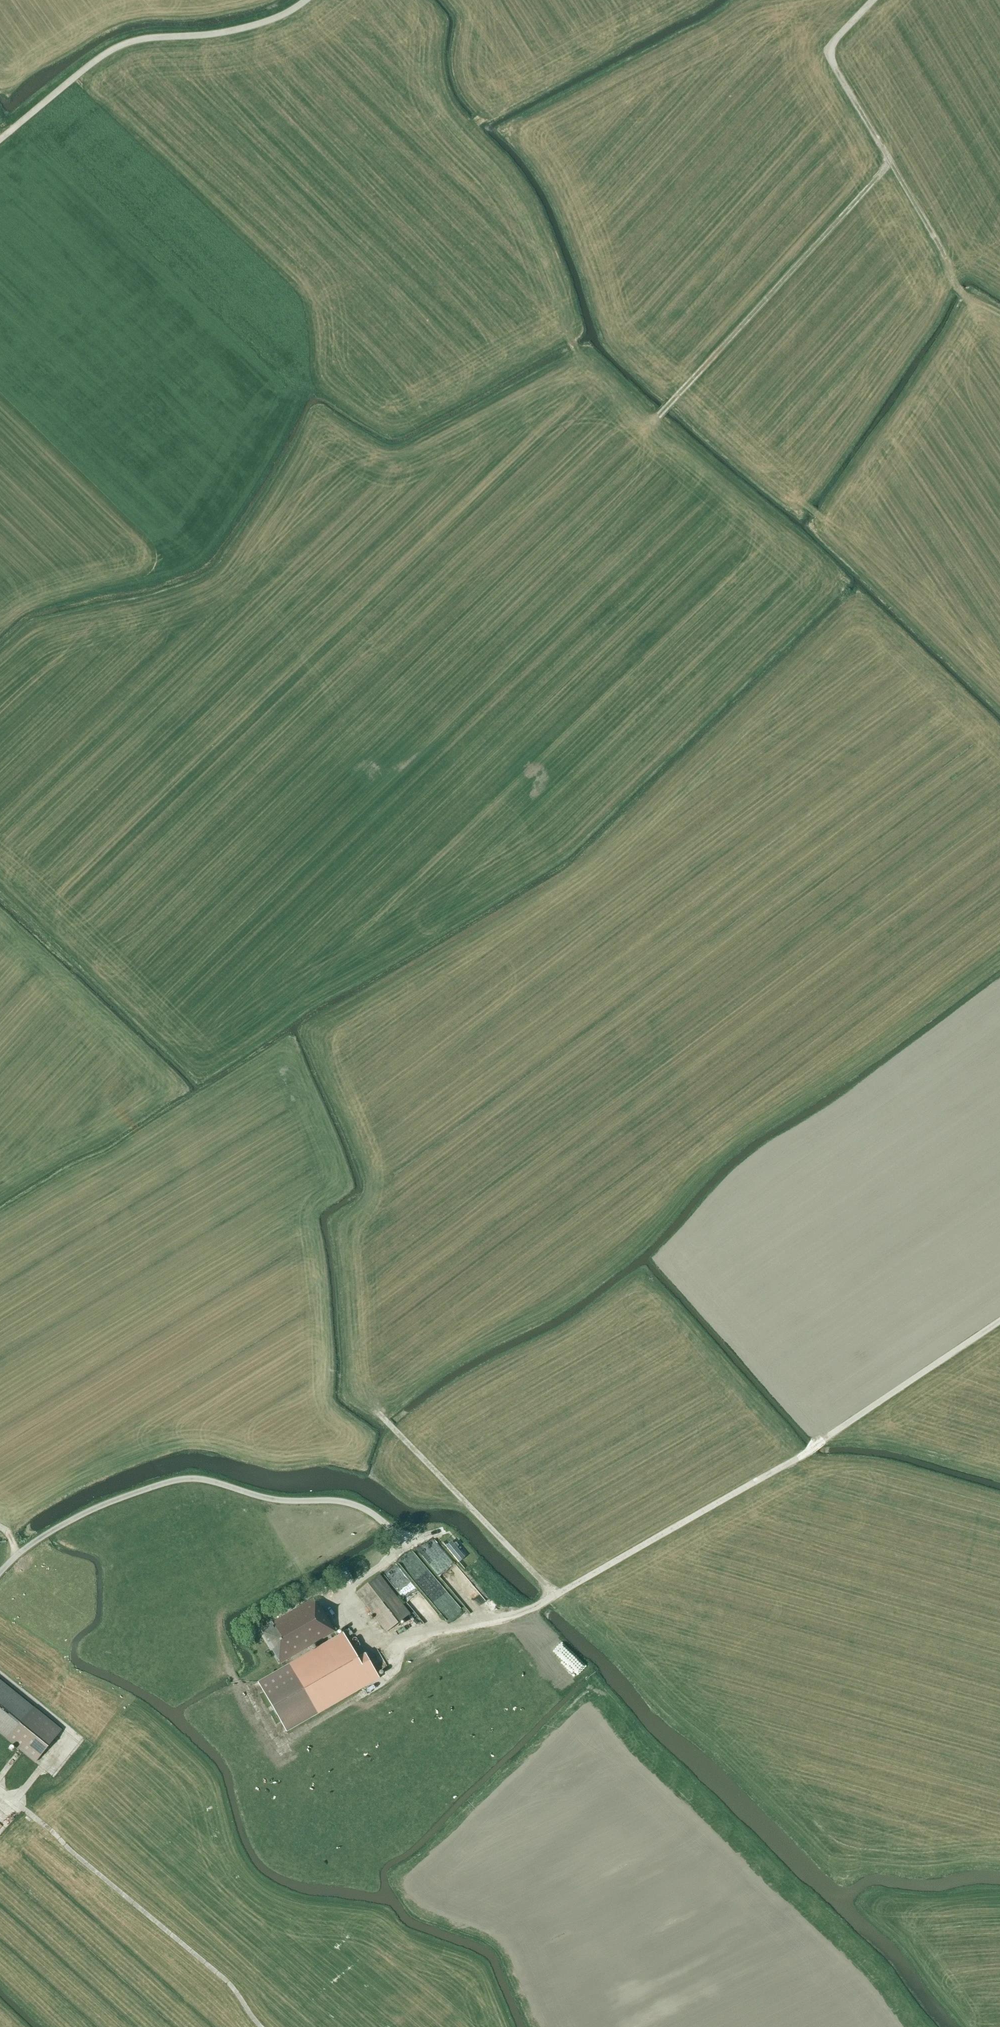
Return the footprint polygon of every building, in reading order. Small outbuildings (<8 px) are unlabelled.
[(455,1563),(435,1538),(424,1547),(444,1571),(455,1563)] [(419,1568),(425,1564),(415,1551),(405,1558),(413,1568),(417,1566),(419,1568)] [(382,1572),(396,1588),(410,1577),(396,1560),(382,1572)] [(461,1608),(431,1571),(417,1582),(447,1619),(461,1608)] [(410,1614),(379,1575),(356,1593),(387,1633),(410,1614)] [(319,1608),(313,1599),(260,1629),(280,1663),(335,1632),(321,1607),(319,1608)] [(286,1731),(378,1678),(349,1629),(258,1682),(286,1731)] [(61,1731),(0,1681),(0,1734),(35,1762),(61,1731)]
